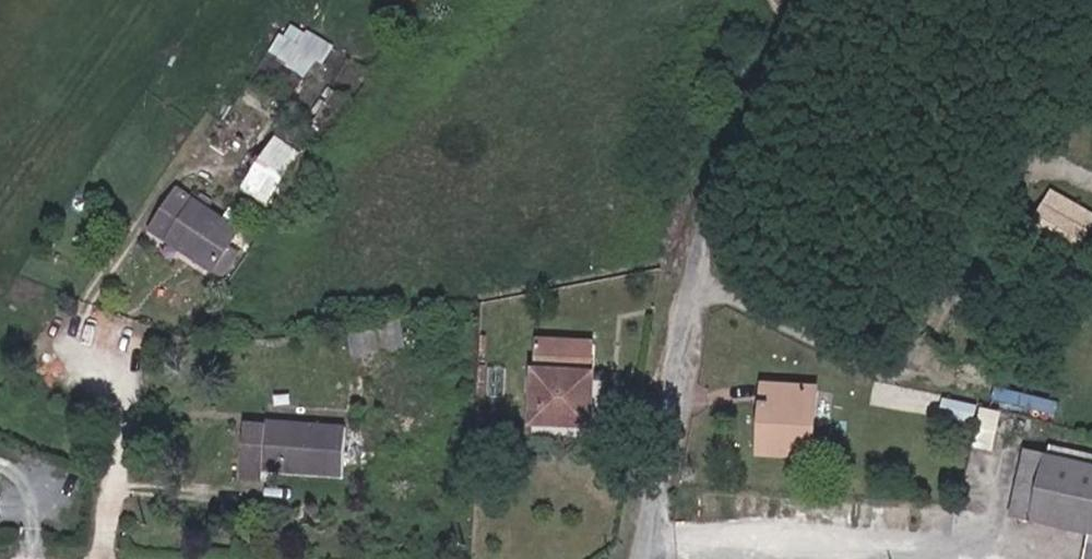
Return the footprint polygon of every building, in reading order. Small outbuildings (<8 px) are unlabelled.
[(271,52),(311,77),(333,43),(293,18),(271,52)] [(279,134),(243,184),(268,202),(304,152),(279,134)] [(1033,220),(1082,247),(1091,229),(1091,208),(1053,186),(1033,220)] [(258,250),(251,245),(263,228),(231,209),(236,200),(220,191),(190,238),(244,272),(258,250)] [(378,359),(407,356),(404,338),(376,342),(378,359)] [(551,419),(612,424),(615,380),(557,375),(551,419)] [(767,445),(819,450),(824,384),(772,380),(767,445)] [(987,423),(957,414),(953,428),(983,437),(987,423)] [(1003,449),(1007,435),(989,430),(985,444),(1003,449)] [(282,478),(289,479),(296,433),(289,433),(288,440),(257,437),(249,489),(280,492),(282,478)] [(289,479),(356,486),(359,440),(296,433),(289,479)] [(999,464),(1003,449),(985,444),(981,458),(999,464)] [(1058,463),(1056,473),(1091,482),(1091,472),(1058,463)] [(1056,473),(1034,468),(1020,531),(1091,549),(1091,482),(1056,473)]
